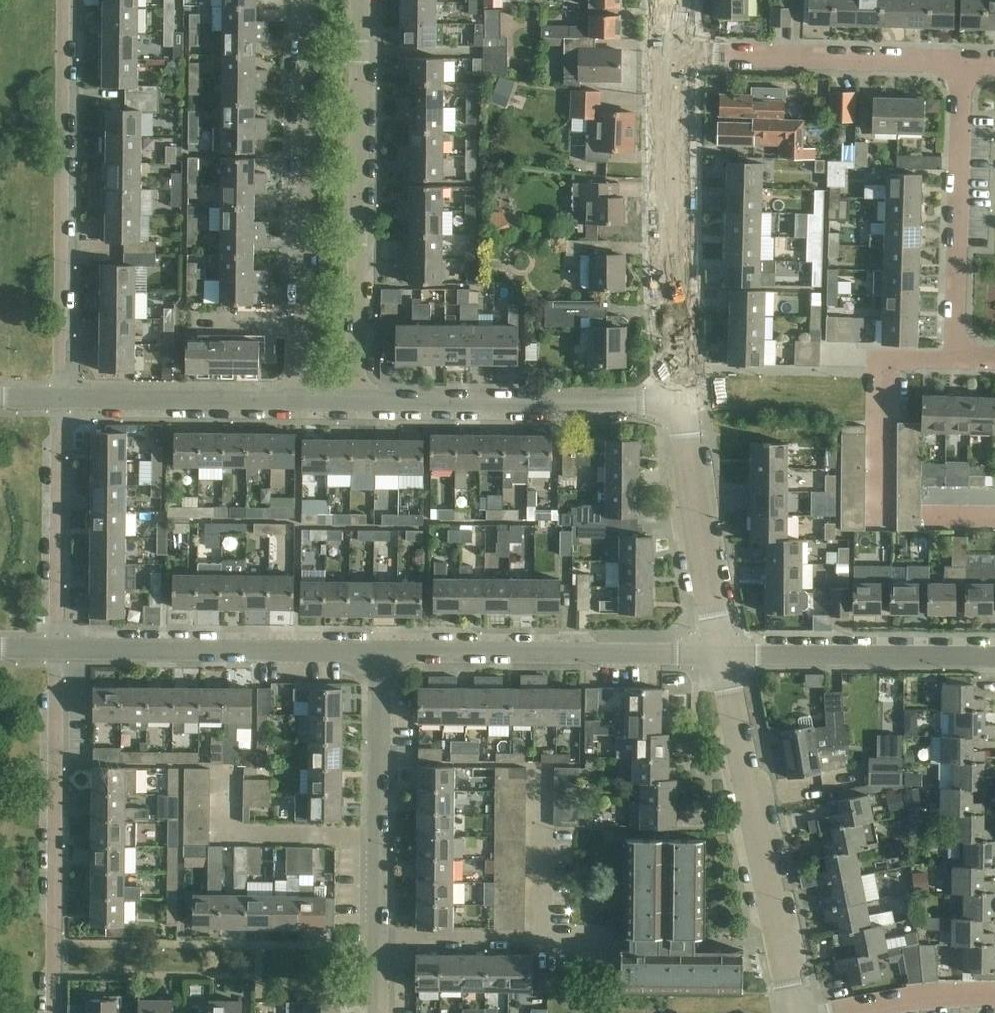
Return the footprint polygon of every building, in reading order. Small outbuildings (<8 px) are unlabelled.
[(165,12),(176,12),(176,0),(166,0),(165,12)] [(748,0),(716,0),(716,17),(748,17),(748,0)] [(791,26),(792,0),(783,0),(783,6),(772,6),(771,26),(791,26)] [(836,0),(810,0),(809,23),(835,24),(836,0)] [(835,24),(859,25),(859,0),(836,0),(835,24)] [(859,25),(882,25),(883,0),(859,0),(859,25)] [(882,25),(906,26),(907,0),(883,0),(882,25)] [(906,26),(930,27),(931,0),(907,0),(906,26)] [(955,7),(955,0),(931,0),(930,27),(954,27),(955,7)] [(986,28),(987,0),(962,0),(961,28),(986,28)] [(986,28),(994,29),(994,0),(987,0),(986,28)] [(400,23),(435,23),(436,2),(402,1),(402,18),(400,18),(400,23)] [(478,2),(470,2),(470,15),(478,15),(478,2)] [(101,33),(139,33),(140,7),(101,7),(101,33)] [(255,22),(255,7),(223,7),(223,31),(268,31),(268,22),(255,22)] [(165,12),(165,29),(175,29),(176,12),(165,12)] [(190,14),(190,30),(200,31),(200,14),(190,14)] [(542,37),(565,37),(573,37),(573,36),(620,37),(620,15),(590,15),(590,25),(543,25),(542,37)] [(278,22),(268,22),(268,31),(278,31),(278,22)] [(435,47),(435,23),(400,23),(400,27),(402,27),(401,46),(403,46),(403,45),(434,45),(434,47),(435,47)] [(165,46),(175,46),(184,46),(184,32),(175,32),(175,29),(165,29),(165,46)] [(199,46),(200,31),(190,30),(189,46),(199,46)] [(267,41),(268,31),(223,31),(222,54),(255,55),(255,41),(267,41)] [(101,33),(101,59),(139,59),(139,33),(101,33)] [(476,47),(483,47),(484,38),(484,35),(476,35),(476,47)] [(620,49),(600,49),(596,49),(597,38),(573,37),(565,37),(565,77),(581,77),(581,79),(619,79),(620,49)] [(483,59),(483,72),(508,76),(508,47),(497,47),(496,38),(484,38),(483,47),(483,59)] [(255,69),(255,55),(222,54),(222,78),(267,79),(267,70),(255,69)] [(124,85),(124,98),(159,98),(159,97),(163,97),(163,88),(159,85),(139,85),(139,59),(101,59),(101,85),(124,85)] [(445,59),(419,59),(399,59),(399,69),(410,69),(410,83),(444,83),(445,59)] [(483,76),(483,72),(483,59),(474,59),(474,76),(483,76)] [(189,62),(189,78),(199,78),(199,62),(189,62)] [(832,73),(830,83),(846,86),(848,76),(832,73)] [(199,94),(199,78),(189,78),(189,94),(199,94)] [(267,89),(267,79),(222,78),(222,103),(255,103),(255,89),(267,89)] [(444,107),(444,83),(410,83),(410,97),(399,97),(399,106),(444,107)] [(634,112),(614,111),(599,111),(600,91),(572,90),(571,116),(589,117),(587,162),(607,163),(607,157),(612,157),(612,150),(633,150),(634,112)] [(467,92),(467,107),(477,107),(477,92),(467,92)] [(831,121),(854,122),(856,94),(832,93),(831,121)] [(803,119),(810,119),(828,120),(828,117),(815,116),(815,115),(803,114),(803,110),(785,109),(785,99),(752,98),(753,94),(720,94),(720,115),(753,117),(803,119)] [(873,132),(898,132),(899,97),(874,97),(873,132)] [(923,98),(899,97),(898,132),(922,133),(923,98)] [(159,111),(159,98),(124,98),(124,110),(105,110),(105,136),(143,137),(143,110),(159,111)] [(255,117),(255,103),(222,103),(222,127),(266,127),(266,117),(255,117)] [(444,131),(444,107),(399,106),(399,116),(410,116),(410,131),(444,131)] [(477,124),(477,107),(467,107),(467,124),(477,124)] [(189,111),(188,127),(198,127),(199,111),(189,111)] [(816,148),(803,148),(803,119),(753,117),(753,122),(718,122),(718,145),(753,145),(780,146),(780,158),(816,159),(816,148)] [(198,143),(198,127),(188,127),(188,143),(198,143)] [(266,137),(266,127),(222,127),(221,151),(254,151),(254,137),(266,137)] [(444,155),(444,131),(410,131),(410,145),(398,145),(398,155),(444,155)] [(104,162),(143,163),(143,137),(105,136),(104,162)] [(466,140),(466,155),(476,155),(477,140),(466,140)] [(867,167),(868,142),(856,141),(856,166),(867,167)] [(166,162),(176,163),(176,146),(166,146),(166,162)] [(444,179),(444,155),(398,155),(398,164),(410,164),(410,179),(444,179)] [(476,172),(476,155),(466,155),(466,172),(476,172)] [(897,167),(922,168),(942,169),(942,157),(922,156),(897,155),(897,167)] [(254,173),(254,157),(221,157),(221,182),(266,182),(266,173),(254,173)] [(825,172),(826,160),(814,160),(814,172),(825,172)] [(104,188),(142,188),(143,163),(104,162),(104,188)] [(762,164),(748,163),(728,163),(727,187),(761,188),(762,164)] [(188,165),(188,182),(198,182),(198,166),(188,165)] [(171,190),(181,190),(182,173),(171,173),(171,190)] [(922,175),(902,174),(887,174),(887,199),(921,199),(922,175)] [(197,198),(198,182),(188,182),(187,198),(197,198)] [(266,192),(266,182),(221,182),(221,206),(253,207),(254,192),(266,192)] [(588,224),(595,224),(624,223),(623,196),(618,196),(617,183),(573,184),(573,211),(587,210),(588,224)] [(831,185),(830,197),(840,198),(840,186),(831,185)] [(444,186),(431,186),(410,186),(410,202),(398,202),(398,211),(444,212),(444,186)] [(727,211),(761,212),(761,188),(727,187),(727,211)] [(142,214),(142,188),(104,188),(104,214),(142,214)] [(181,190),(171,190),(171,206),(181,206),(181,190)] [(824,215),(825,202),(825,190),(815,190),(815,214),(824,215)] [(466,196),(466,212),(476,212),(476,196),(466,196)] [(840,198),(830,197),(830,220),(846,221),(846,198),(840,198)] [(887,199),(886,223),(921,223),(921,199),(887,199)] [(524,201),(509,205),(514,225),(529,222),(524,201)] [(253,222),(253,207),(221,206),(221,231),(265,231),(265,222),(253,222)] [(503,210),(489,217),(499,238),(513,231),(503,210)] [(444,235),(444,212),(398,211),(398,221),(410,221),(410,235),(444,235)] [(760,235),(761,212),(727,211),(726,235),(760,235)] [(476,228),(476,212),(466,212),(466,228),(476,228)] [(142,241),(142,214),(104,214),(104,241),(122,241),(122,253),(157,253),(157,241),(142,241)] [(187,214),(187,231),(197,231),(197,214),(187,214)] [(809,214),(808,236),(824,237),(824,215),(815,214),(809,214)] [(885,246),(920,247),(921,223),(886,223),(885,234),(870,233),(870,245),(885,246)] [(197,246),(197,231),(187,231),(187,246),(197,246)] [(265,241),(265,231),(221,231),(221,255),(253,255),(253,241),(265,241)] [(847,234),(839,233),(829,233),(829,245),(838,245),(838,244),(847,245),(847,234)] [(444,260),(444,235),(410,235),(410,249),(398,249),(398,259),(444,260)] [(726,258),(760,259),(760,235),(726,235),(726,258)] [(814,261),(823,261),(824,237),(808,236),(807,261),(814,261)] [(608,240),(588,240),(567,240),(567,256),(581,256),(581,282),(585,286),(592,286),(592,288),(624,288),(624,255),(608,255),(608,240)] [(466,244),(466,260),(476,260),(476,244),(466,244)] [(838,257),(838,245),(829,245),(828,257),(838,257)] [(920,271),(920,247),(885,246),(884,270),(920,271)] [(156,266),(157,253),(122,253),(122,265),(98,264),(98,291),(136,291),(137,265),(156,266)] [(221,255),(220,279),(265,279),(265,269),(253,269),(253,255),(221,255)] [(725,284),(745,284),(759,284),(760,259),(726,258),(725,284)] [(444,282),(444,260),(398,259),(398,269),(409,269),(409,282),(444,282)] [(814,261),(813,285),(823,286),(823,274),(823,261),(814,261)] [(187,263),(187,279),(197,279),(197,263),(187,263)] [(883,294),(919,295),(920,271),(884,270),(875,270),(874,295),(883,295),(883,294)] [(469,271),(469,282),(482,282),(482,272),(469,271)] [(197,295),(197,279),(187,279),(187,295),(197,295)] [(220,303),(233,304),(253,304),(253,289),(265,289),(265,279),(220,279),(220,303)] [(827,281),(827,292),(836,293),(837,281),(827,281)] [(422,363),(422,303),(422,290),(415,290),(415,303),(413,303),(413,324),(397,324),(397,329),(381,329),(381,355),(397,355),(397,363),(422,363)] [(764,291),(730,290),(729,314),(764,315),(764,291)] [(98,317),(136,317),(136,291),(98,291),(98,317)] [(836,305),(836,293),(827,292),(826,304),(836,305)] [(813,293),(813,304),(811,304),(811,316),(822,316),(822,304),(821,304),(822,293),(813,293)] [(883,319),(919,319),(919,295),(883,294),(883,295),(883,319)] [(626,328),(630,328),(630,327),(630,325),(629,323),(629,322),(627,320),(626,319),(625,318),(623,317),(621,316),(619,316),(608,316),(608,302),(569,301),(546,301),(546,326),(592,327),(591,345),(591,365),(626,365),(626,328)] [(446,364),(446,325),(431,325),(431,303),(422,303),(422,363),(446,364)] [(470,364),(470,304),(461,304),(461,325),(446,325),(446,364),(470,364)] [(494,364),(494,326),(479,325),(479,304),(470,304),(470,364),(494,364)] [(494,326),(494,364),(518,364),(519,345),(519,304),(510,304),(509,326),(494,326)] [(165,307),(165,318),(175,318),(175,307),(165,307)] [(729,338),(763,339),(764,315),(729,314),(729,338)] [(810,328),(810,341),(819,341),(822,341),(822,329),(822,316),(811,316),(810,328)] [(826,316),(825,341),(838,341),(838,317),(826,316)] [(98,317),(98,343),(136,343),(136,317),(98,317)] [(850,342),(851,321),(851,317),(838,317),(838,341),(850,342)] [(165,318),(165,343),(175,344),(175,318),(165,318)] [(883,319),(883,323),(882,343),(918,344),(919,319),(883,319)] [(728,363),(763,364),(763,339),(729,338),(728,363)] [(188,371),(212,372),(213,340),(188,340),(188,371)] [(212,372),(236,372),(236,341),(213,340),(212,372)] [(261,341),(236,341),(236,372),(260,373),(261,341)] [(795,341),(795,345),(794,353),(819,353),(819,341),(810,341),(795,341)] [(136,370),(136,350),(136,343),(98,343),(97,369),(136,370)] [(164,355),(174,355),(175,344),(165,343),(164,355)] [(794,365),(819,365),(819,353),(794,353),(794,365)] [(922,395),(921,422),(921,432),(945,433),(946,396),(922,395)] [(946,396),(945,433),(969,433),(970,396),(946,396)] [(969,433),(993,434),(994,397),(970,396),(969,433)] [(921,422),(909,422),(898,422),(897,434),(921,434),(921,432),(921,422)] [(109,432),(128,432),(128,424),(109,424),(109,432)] [(866,425),(842,425),(841,433),(865,434),(866,425)] [(162,428),(152,427),(152,434),(156,438),(162,438),(162,428)] [(90,459),(128,459),(128,432),(88,432),(88,449),(90,449),(90,459)] [(175,432),(175,452),(175,466),(201,466),(201,432),(175,432)] [(226,433),(201,432),(201,466),(225,467),(226,433)] [(249,433),(226,433),(225,467),(248,467),(248,479),(249,479),(249,433)] [(273,433),(249,433),(249,479),(259,479),(259,467),(273,467),(273,433)] [(297,433),(273,433),(273,467),(296,467),(297,433)] [(841,433),(841,445),(865,446),(865,434),(841,433)] [(433,469),(457,469),(458,434),(433,434),(433,469)] [(482,435),(458,434),(457,469),(457,488),(469,488),(469,468),(482,468),(482,435)] [(921,446),(921,434),(897,434),(897,446),(921,446)] [(506,435),(482,435),(482,468),(504,468),(504,487),(506,487),(506,435)] [(530,435),(506,435),(506,487),(513,487),(513,482),(528,483),(528,468),(530,468),(530,435)] [(553,435),(530,435),(530,468),(553,469),(553,435)] [(304,474),(329,475),(329,439),(304,439),(304,474)] [(329,475),(353,475),(354,439),(329,439),(329,475)] [(354,439),(353,475),(377,475),(378,439),(354,439)] [(377,475),(401,475),(402,440),(378,439),(377,475)] [(426,475),(426,460),(426,440),(402,440),(401,475),(426,475)] [(576,441),(564,441),(564,465),(575,466),(575,465),(607,466),(639,466),(639,440),(607,440),(607,453),(575,453),(576,441)] [(751,466),(787,466),(788,442),(751,442),(751,466)] [(841,445),(841,457),(865,458),(865,446),(841,445)] [(153,463),(163,463),(163,446),(153,446),(153,463)] [(897,446),(897,458),(921,458),(921,446),(897,446)] [(836,466),(836,450),(826,450),(826,466),(836,466)] [(841,457),(841,469),(865,470),(865,458),(841,457)] [(897,458),(897,470),(921,471),(921,458),(897,458)] [(127,485),(128,459),(90,459),(90,485),(127,485)] [(968,462),(944,462),(944,486),(968,486),(968,476),(968,462)] [(163,463),(153,463),(153,480),(163,480),(163,463)] [(575,477),(575,466),(564,465),(564,477),(575,477)] [(639,492),(639,466),(607,466),(607,491),(639,492)] [(751,490),(787,491),(787,466),(751,466),(751,490)] [(841,469),(841,481),(865,482),(865,470),(841,469)] [(897,470),(897,483),(920,483),(921,476),(921,471),(897,470)] [(835,491),(835,476),(825,475),(825,491),(835,491)] [(921,476),(920,483),(920,486),(936,486),(937,476),(921,476)] [(968,476),(968,486),(984,486),(984,476),(968,476)] [(163,480),(153,480),(153,497),(163,497),(163,480)] [(841,481),(841,494),(865,494),(865,482),(841,481)] [(897,483),(897,494),(920,495),(920,486),(920,483),(897,483)] [(127,511),(127,485),(90,485),(89,511),(127,511)] [(196,489),(197,499),(212,499),(212,488),(196,489)] [(787,515),(787,491),(751,490),(750,514),(787,515)] [(639,492),(607,491),(607,514),(564,514),(564,526),(579,526),(616,526),(638,526),(639,492)] [(841,494),(841,506),(865,506),(865,494),(841,494)] [(897,494),(897,506),(920,506),(920,495),(897,494)] [(825,499),(824,515),(834,515),(835,499),(825,499)] [(169,516),(200,518),(200,507),(169,506),(169,516)] [(559,510),(554,510),(536,510),(536,506),(528,506),(528,520),(554,520),(559,520),(559,510)] [(841,506),(840,518),(865,518),(865,506),(841,506)] [(897,506),(897,518),(920,518),(920,506),(897,506)] [(200,518),(217,518),(225,518),(225,507),(200,507),(200,518)] [(225,518),(233,519),(249,519),(249,508),(225,507),(225,518)] [(264,508),(249,508),(249,519),(264,519),(264,508)] [(271,519),(281,519),(297,519),(297,508),(271,508),(271,519)] [(457,509),(432,509),(432,518),(457,519),(457,509)] [(472,509),(457,509),(457,519),(472,519),(472,509)] [(489,520),(505,520),(505,509),(489,509),(489,520)] [(522,520),(522,510),(505,509),(505,520),(522,520)] [(126,537),(127,511),(89,511),(89,537),(126,537)] [(303,514),(303,524),(328,524),(328,514),(303,514)] [(328,514),(328,524),(352,524),(353,514),(328,514)] [(353,514),(352,524),(368,524),(368,514),(353,514)] [(401,524),(401,514),(383,514),(383,524),(401,524)] [(401,514),(401,524),(424,524),(424,514),(401,514)] [(786,539),(786,538),(787,515),(750,514),(750,539),(765,540),(765,539),(786,539)] [(840,530),(864,530),(865,518),(840,518),(840,530)] [(897,530),(920,531),(920,518),(897,518),(897,530)] [(159,537),(169,537),(169,520),(159,520),(159,537)] [(835,538),(835,523),(825,522),(825,538),(835,538)] [(191,523),(175,523),(175,533),(191,533),(191,523)] [(225,533),(225,524),(207,523),(207,533),(225,533)] [(272,534),(272,524),(256,523),(255,534),(272,534)] [(225,524),(225,533),(239,534),(239,524),(225,524)] [(272,524),(272,534),(289,534),(289,524),(272,524)] [(511,525),(511,531),(511,543),(523,543),(523,525),(511,525)] [(604,537),(616,536),(616,526),(579,526),(579,537),(604,537)] [(621,536),(621,563),(652,563),(653,537),(646,537),(646,526),(638,526),(616,526),(616,536),(621,536)] [(312,540),(328,540),(328,530),(312,530),(312,540)] [(344,541),(345,530),(328,530),(328,540),(344,541)] [(359,540),(376,540),(376,530),(359,530),(359,540)] [(391,530),(376,530),(376,540),(391,541),(391,530)] [(424,531),(407,531),(407,541),(424,541),(424,531)] [(450,542),(462,542),(462,531),(450,531),(450,542)] [(473,542),(473,531),(462,531),(462,542),(473,542)] [(511,543),(511,531),(499,531),(499,543),(511,543)] [(573,556),(573,531),(561,531),(561,556),(573,556)] [(126,563),(126,537),(89,537),(89,563),(126,563)] [(169,537),(159,537),(159,554),(169,554),(169,537)] [(946,582),(930,582),(929,582),(928,593),(928,602),(928,613),(954,613),(954,603),(965,603),(965,593),(966,583),(966,566),(967,566),(967,537),(953,537),(953,566),(945,566),(946,582)] [(765,563),(801,563),(802,538),(786,538),(786,539),(765,539),(765,540),(765,563)] [(848,563),(848,545),(839,545),(838,563),(848,563)] [(435,609),(462,609),(462,579),(461,579),(449,578),(449,561),(436,562),(435,609)] [(126,589),(126,563),(89,563),(88,589),(126,589)] [(175,607),(200,607),(200,563),(199,563),(199,574),(175,574),(175,607)] [(200,563),(200,607),(224,607),(225,575),(223,575),(223,563),(200,563)] [(621,563),(620,587),(652,587),(652,563),(621,563)] [(765,587),(801,587),(801,563),(765,563),(765,587)] [(462,609),(486,609),(487,579),(473,579),(474,565),(461,565),(461,579),(462,579),(462,609)] [(892,582),(892,565),(870,565),(871,582),(853,582),(853,612),(880,612),(880,602),(891,602),(891,592),(892,582)] [(891,592),(891,602),(891,612),(917,613),(918,602),(928,602),(928,593),(929,582),(930,582),(930,566),(908,566),(908,582),(892,582),(891,592)] [(994,603),(994,567),(967,566),(966,566),(966,583),(965,593),(965,603),(965,613),(992,614),(992,603),(994,603)] [(153,572),(153,589),(163,589),(163,572),(153,572)] [(848,588),(848,572),(838,572),(838,588),(848,588)] [(225,575),(224,607),(247,608),(248,575),(225,575)] [(248,575),(247,608),(271,608),(272,575),(248,575)] [(296,575),(272,575),(271,608),(296,608),(296,575)] [(578,575),(578,587),(590,587),(590,575),(578,575)] [(486,609),(510,610),(511,579),(487,579),(486,609)] [(510,610),(536,610),(536,579),(511,579),(510,610)] [(536,610),(560,610),(560,579),(536,579),(536,610)] [(303,582),(303,614),(327,614),(328,582),(303,582)] [(327,614),(351,614),(352,583),(328,582),(327,614)] [(352,583),(351,614),(375,615),(376,583),(352,583)] [(375,615),(399,615),(400,583),(376,583),(375,615)] [(400,583),(399,615),(424,615),(424,583),(400,583)] [(578,587),(577,610),(590,610),(590,587),(578,587)] [(652,612),(652,587),(620,587),(620,600),(601,600),(601,611),(652,612)] [(801,611),(801,609),(806,609),(809,606),(809,595),(806,591),(801,591),(801,587),(765,587),(764,611),(801,611)] [(125,616),(126,597),(126,589),(88,589),(88,616),(125,616)] [(152,606),(163,606),(163,589),(153,589),(152,606)] [(849,589),(833,589),(833,616),(849,616),(849,589)] [(520,686),(512,686),(512,723),(535,723),(536,675),(520,674),(520,686)] [(419,722),(439,723),(444,723),(444,675),(429,675),(429,686),(419,686),(419,722)] [(444,723),(467,723),(467,686),(457,686),(457,675),(444,675),(444,723)] [(489,723),(489,676),(489,675),(475,675),(475,686),(467,686),(467,723),(489,723)] [(512,723),(512,686),(503,686),(503,675),(489,675),(489,676),(489,723),(512,723)] [(536,675),(535,723),(558,723),(559,687),(547,686),(547,675),(536,675)] [(952,708),(983,708),(983,697),(971,697),(971,683),(968,683),(968,676),(943,676),(943,683),(940,683),(940,709),(952,710),(952,708)] [(94,717),(115,717),(122,717),(122,686),(95,686),(94,717)] [(122,717),(131,718),(131,729),(148,729),(148,718),(148,687),(122,686),(122,717)] [(148,718),(174,718),(174,687),(148,687),(148,718)] [(186,733),(186,718),(199,718),(200,687),(174,687),(174,718),(174,733),(186,733)] [(199,718),(226,719),(226,688),(200,687),(199,718)] [(559,687),(558,723),(581,724),(581,687),(559,687)] [(586,687),(586,707),(586,712),(598,712),(598,687),(586,687)] [(239,762),(239,742),(239,728),(252,729),(252,719),(252,688),(226,688),(226,719),(226,735),(225,762),(239,762)] [(272,688),(257,688),(257,715),(268,715),(272,715),(272,688)] [(294,701),(311,701),(310,716),(342,716),(343,689),(294,688),(294,701)] [(661,712),(662,688),(625,688),(625,712),(661,712)] [(782,729),(785,753),(848,741),(844,722),(843,708),(842,689),(824,690),(826,723),(813,726),(813,724),(812,717),(810,716),(801,717),(799,719),(800,726),(782,729)] [(970,737),(994,738),(994,724),(983,723),(983,708),(952,708),(952,710),(952,737),(970,737)] [(661,735),(661,733),(661,712),(625,712),(625,736),(634,736),(634,734),(661,735)] [(257,715),(257,741),(268,741),(268,715),(257,715)] [(342,716),(310,716),(310,742),(342,742),(342,716)] [(586,721),(586,735),(594,735),(594,734),(594,721),(586,721)] [(594,721),(594,734),(615,734),(615,728),(613,725),(602,725),(602,721),(594,721)] [(634,734),(634,736),(633,757),(667,757),(668,734),(661,733),(661,735),(634,734)] [(878,758),(869,758),(869,782),(881,782),(902,783),(903,759),(903,735),(878,734),(878,758)] [(212,735),(212,762),(225,762),(226,735),(212,735)] [(594,749),(594,735),(586,735),(586,749),(594,749)] [(952,760),(983,760),(983,750),(970,750),(970,737),(952,737),(941,737),(941,762),(952,762),(952,760)] [(257,741),(258,767),(268,767),(268,741),(257,741)] [(848,741),(785,753),(789,777),(820,773),(820,770),(847,766),(848,741)] [(121,762),(147,762),(148,752),(147,752),(147,742),(142,742),(142,752),(121,752),(121,762)] [(310,767),(342,768),(342,742),(310,742),(310,767)] [(94,746),(93,762),(121,762),(121,752),(121,746),(94,746)] [(418,746),(418,760),(444,760),(444,746),(418,746)] [(904,751),(904,762),(912,762),(913,752),(904,751)] [(147,762),(174,763),(174,752),(148,752),(147,762)] [(174,763),(200,763),(199,752),(174,752),(174,763)] [(453,761),(466,761),(467,752),(453,752),(453,761)] [(480,761),(480,752),(467,752),(466,761),(480,761)] [(497,761),(512,761),(512,753),(497,753),(497,761)] [(512,761),(526,761),(526,753),(512,753),(512,761)] [(544,762),(554,762),(557,762),(558,753),(544,753),(544,762)] [(558,753),(557,762),(571,762),(571,753),(558,753)] [(248,757),(247,766),(257,766),(257,757),(248,757)] [(667,780),(667,757),(633,757),(633,781),(641,781),(667,781),(667,780)] [(952,760),(952,762),(952,788),(952,789),(970,789),(994,789),(994,775),(983,775),(983,760),(952,760)] [(138,768),(124,767),(124,766),(93,766),(93,793),(124,793),(124,795),(138,795),(138,768)] [(455,766),(419,766),(419,790),(454,790),(455,766)] [(342,768),(310,767),(310,793),(341,793),(342,768)] [(527,779),(527,767),(499,767),(499,779),(527,779)] [(555,781),(580,781),(580,768),(556,767),(555,781)] [(170,768),(170,794),(180,794),(180,768),(170,768)] [(209,781),(209,769),(184,769),(184,781),(209,781)] [(904,773),(904,787),(918,787),(918,773),(904,773)] [(816,779),(818,790),(838,787),(836,776),(816,779)] [(244,792),(271,792),(271,778),(244,778),(244,792)] [(527,791),(527,779),(499,779),(498,785),(482,785),(482,791),(498,791),(527,791)] [(641,781),(640,803),(675,803),(676,780),(667,780),(667,781),(641,781)] [(209,794),(209,781),(184,781),(184,794),(209,794)] [(580,792),(580,781),(555,781),(555,792),(580,792)] [(951,814),(982,814),(982,802),(970,802),(970,789),(952,789),(952,788),(940,788),(940,815),(951,815),(951,814)] [(418,812),(454,813),(454,790),(419,790),(418,812)] [(527,802),(527,791),(498,791),(498,802),(527,802)] [(271,792),(244,792),(244,805),(270,805),(271,792)] [(580,802),(580,792),(555,792),(555,802),(580,802)] [(124,808),(124,795),(124,793),(93,793),(92,819),(137,819),(137,820),(150,821),(151,808),(124,808)] [(341,819),(341,793),(310,793),(296,793),(296,819),(341,819)] [(900,793),(889,796),(892,811),(904,808),(900,793)] [(170,794),(170,820),(179,820),(180,794),(170,794)] [(209,806),(209,794),(184,794),(184,806),(209,806)] [(862,823),(874,821),(869,795),(837,801),(840,815),(817,820),(819,831),(862,822),(862,823)] [(527,815),(527,802),(498,802),(479,801),(479,814),(498,814),(527,815)] [(580,814),(580,802),(555,802),(555,814),(580,814)] [(675,803),(640,803),(640,812),(631,812),(630,826),(675,826),(675,803)] [(209,819),(209,806),(184,806),(184,819),(209,819)] [(418,812),(418,835),(454,835),(454,813),(418,812)] [(498,825),(507,825),(527,825),(527,815),(498,814),(498,825)] [(579,826),(580,814),(555,814),(555,826),(579,826)] [(951,814),(951,815),(951,841),(964,841),(964,839),(993,839),(993,828),(982,828),(982,814),(951,814)] [(908,825),(910,842),(923,842),(922,815),(910,815),(910,824),(908,825)] [(137,846),(137,820),(137,819),(92,819),(92,845),(124,845),(124,846),(137,846)] [(209,831),(209,819),(184,819),(184,831),(209,831)] [(170,820),(169,846),(179,846),(179,820),(170,820)] [(817,820),(809,821),(811,832),(819,831),(817,820)] [(879,846),(874,821),(862,823),(862,822),(819,831),(819,832),(831,830),(833,843),(822,845),(824,856),(857,849),(857,851),(879,846)] [(209,844),(209,831),(184,831),(183,844),(209,844)] [(418,835),(418,858),(454,858),(454,835),(418,835)] [(526,848),(526,837),(498,836),(497,847),(526,848)] [(627,839),(627,934),(627,952),(621,952),(621,992),(670,992),(670,989),(743,989),(743,951),(696,951),(696,938),(702,938),(702,840),(627,839)] [(982,868),(994,868),(994,854),(993,854),(993,839),(964,839),(964,841),(964,866),(964,867),(982,867),(982,868)] [(892,857),(909,855),(908,843),(891,844),(892,857)] [(222,845),(209,844),(183,844),(184,856),(209,856),(208,893),(194,893),(194,905),(194,925),(221,925),(221,893),(222,845)] [(123,871),(124,846),(124,845),(92,845),(92,871),(123,871)] [(235,845),(235,865),(234,873),(248,873),(248,845),(235,845)] [(260,873),(261,845),(248,845),(248,873),(260,873)] [(169,846),(169,871),(179,872),(179,846),(169,846)] [(301,846),(287,846),(287,866),(287,875),(289,875),(288,894),(274,894),(274,926),(300,926),(301,846)] [(313,846),(301,846),(300,926),(325,926),(334,926),(335,895),(326,895),(326,886),(312,886),(312,875),(313,846)] [(526,859),(526,848),(497,847),(497,859),(526,859)] [(818,884),(829,882),(829,881),(861,874),(857,851),(857,849),(824,856),(827,869),(815,871),(818,884)] [(418,858),(418,881),(454,881),(454,858),(418,858)] [(497,870),(526,871),(526,859),(497,859),(497,870)] [(964,891),(994,891),(994,879),(982,879),(982,868),(982,867),(964,867),(964,866),(951,866),(951,893),(964,893),(964,891)] [(92,897),(142,897),(142,887),(123,885),(123,871),(92,871),(92,897)] [(169,871),(169,897),(179,897),(179,872),(169,871)] [(926,872),(913,873),(914,889),(928,887),(926,872)] [(821,898),(823,909),(866,900),(861,874),(829,881),(829,882),(831,896),(821,898)] [(418,904),(454,904),(454,881),(418,881),(418,904)] [(526,893),(526,882),(495,882),(495,893),(526,893)] [(981,918),(994,918),(994,905),(994,891),(964,891),(964,893),(963,918),(981,918)] [(221,893),(221,925),(248,925),(248,894),(221,893)] [(525,905),(526,893),(495,893),(495,905),(525,905)] [(248,894),(248,925),(274,926),(274,894),(248,894)] [(134,935),(134,922),(123,922),(123,898),(142,899),(142,897),(92,897),(92,924),(106,924),(106,935),(134,935)] [(169,926),(179,926),(179,897),(169,897),(169,926)] [(893,910),(869,915),(866,900),(823,909),(825,922),(836,920),(839,933),(872,927),(882,925),(895,922),(893,910)] [(418,927),(454,927),(454,904),(418,904),(418,927)] [(525,916),(525,905),(495,905),(494,916),(525,916)] [(525,929),(525,916),(494,916),(494,928),(525,929)] [(963,918),(925,917),(925,930),(951,930),(950,945),(963,945),(963,942),(993,942),(993,932),(981,932),(981,918),(963,918)] [(906,935),(885,940),(882,925),(872,927),(839,933),(841,944),(853,942),(856,956),(877,953),(887,950),(920,945),(917,932),(906,934),(906,935)] [(993,942),(963,942),(963,945),(963,970),(970,970),(970,972),(973,972),(973,978),(994,978),(994,957),(993,957),(993,942)] [(920,945),(924,980),(938,979),(935,943),(920,945)] [(908,982),(924,980),(920,945),(887,950),(890,963),(899,961),(901,974),(907,974),(908,982)] [(877,953),(856,956),(833,960),(836,973),(848,970),(851,983),(882,977),(877,953)] [(417,989),(440,989),(441,954),(418,954),(417,989)] [(441,954),(440,989),(463,989),(463,954),(441,954)] [(463,989),(486,989),(486,954),(463,954),(463,989)] [(486,989),(508,989),(509,954),(486,954),(486,989)] [(532,989),(532,971),(532,954),(509,954),(508,989),(532,989)] [(546,971),(532,971),(532,989),(546,989),(546,971)] [(88,1000),(88,1012),(115,1012),(115,1000),(88,1000)] [(171,1000),(140,1000),(140,1012),(171,1012),(171,1000)] [(210,1000),(210,1012),(240,1012),(241,1001),(210,1000)] [(338,1002),(286,1002),(286,1012),(304,1012),(338,1012),(338,1002)]
